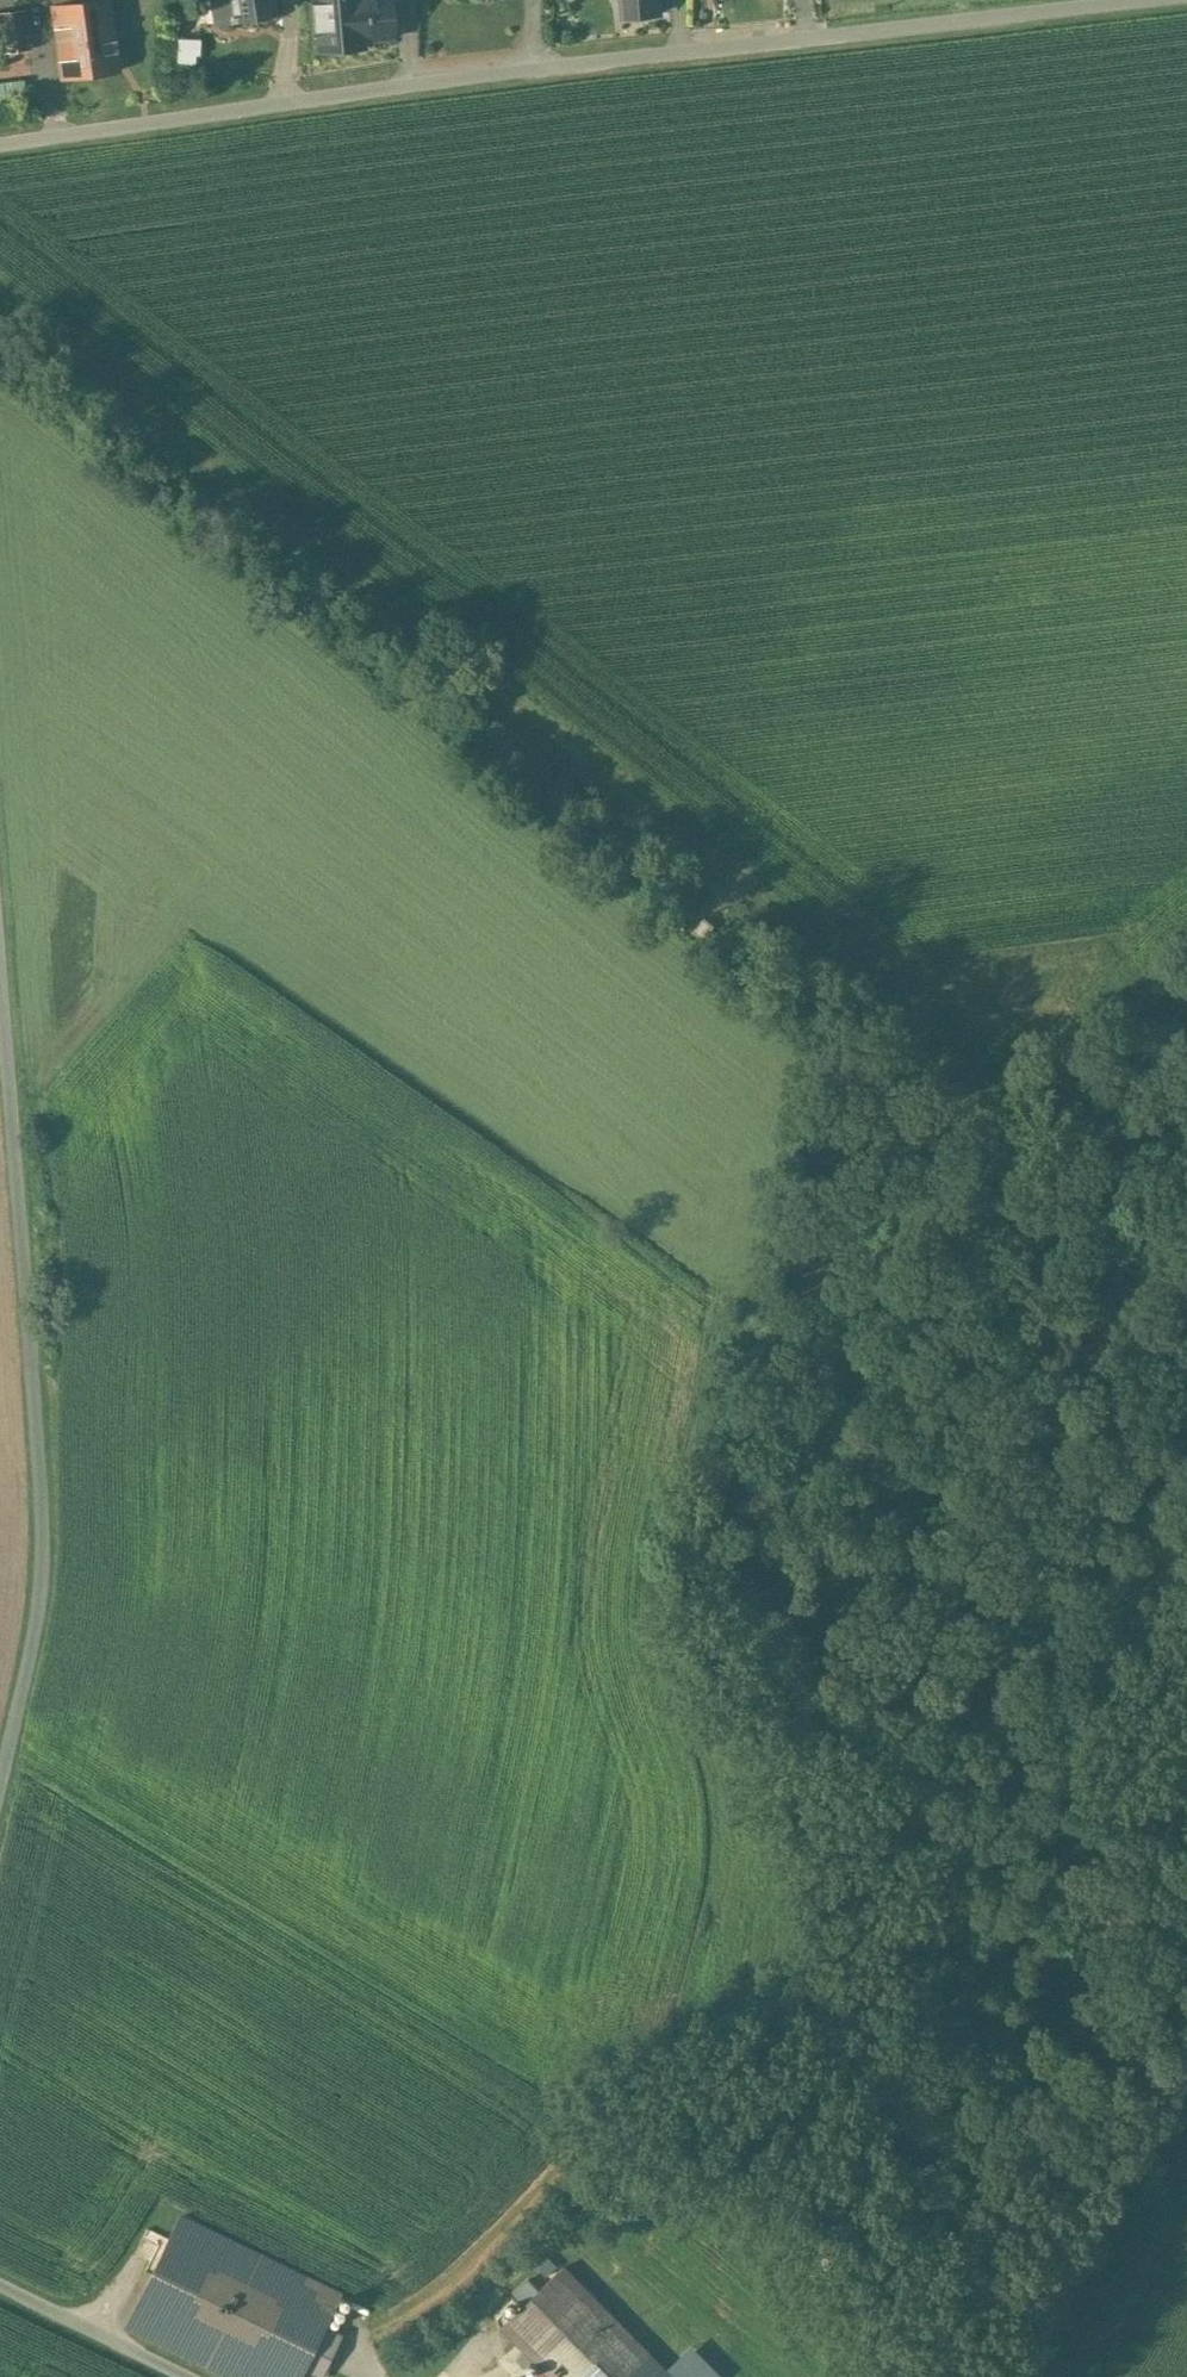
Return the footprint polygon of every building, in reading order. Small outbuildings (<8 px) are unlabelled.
[(52,6),(62,79),(119,71),(109,0),(92,0),(77,2),(53,5),(52,6)] [(215,23),(275,13),(273,0),(211,0),(215,23)] [(315,2),(313,3),(317,51),(349,48),(348,41),(393,38),(390,0),(315,0),(315,2)] [(624,17),(662,14),(661,0),(622,0),(624,17)] [(0,13),(0,54),(30,50),(24,10),(0,13)] [(200,53),(199,37),(179,38),(180,54),(200,53)] [(705,918),(694,932),(703,939),(715,926),(705,918)] [(180,2216),(127,2324),(147,2334),(189,2354),(235,2376),(298,2376),(302,2369),(319,2376),(320,2376),(340,2337),(322,2328),(338,2294),(180,2216)] [(564,2267),(503,2326),(526,2350),(517,2359),(526,2368),(535,2359),(545,2369),(553,2376),(673,2376),(564,2267)] [(545,2369),(537,2376),(553,2376),(545,2369)]
